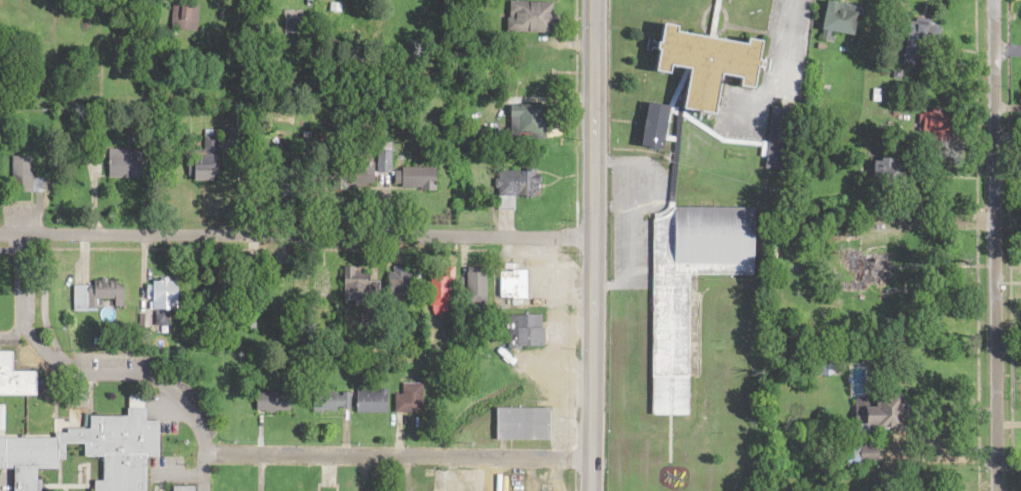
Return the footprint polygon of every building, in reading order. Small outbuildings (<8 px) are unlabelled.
[(823,42),(837,45),(839,34),(862,38),(867,9),(830,3),(823,42)] [(556,35),(557,5),(512,4),(511,35),(556,35)] [(941,56),(946,25),(912,20),(906,65),(927,68),(929,54),(941,56)] [(774,45),(691,33),(692,29),(672,26),(666,72),(681,75),(675,108),(654,105),(648,148),(672,151),(678,109),(728,117),(733,87),(767,92),(774,45)] [(549,141),(549,108),(513,107),(513,141),(549,141)] [(938,125),(942,134),(952,130),(949,121),(938,125)] [(198,156),(198,178),(221,178),(221,136),(204,136),(204,156),(198,156)] [(114,180),(151,180),(151,152),(114,152),(114,180)] [(14,194),(45,194),(45,182),(34,182),(34,159),(14,159),(14,194)] [(910,163),(869,163),(869,187),(910,187),(910,163)] [(440,170),(411,170),(411,192),(440,192),(440,170)] [(536,174),(500,174),(500,199),(536,199),(536,174)] [(678,268),(759,268),(759,210),(678,210),(678,268)] [(856,286),(892,286),(892,263),(856,263),(856,286)] [(491,274),(469,274),(469,305),(491,305),(491,274)] [(505,274),(505,301),(530,301),(530,274),(505,274)] [(453,315),(453,275),(434,275),(434,315),(453,315)] [(182,313),(181,282),(157,283),(158,314),(182,313)] [(361,285),(362,293),(372,292),(371,284),(361,285)] [(99,314),(99,302),(117,302),(117,310),(127,310),(127,285),(95,285),(95,288),(75,288),(75,314),(99,314)] [(546,350),(545,318),(511,318),(511,350),(546,350)] [(42,390),(0,390),(0,343),(17,343),(17,363),(42,363),(42,390)] [(657,415),(669,415),(669,401),(692,401),(692,381),(674,381),(674,391),(666,391),(666,383),(657,383),(657,415)] [(425,386),(404,386),(404,398),(396,398),(396,415),(425,415),(425,386)] [(371,389),(359,389),(359,415),(390,415),(390,393),(371,393),(371,389)] [(156,456),(156,490),(98,490),(98,475),(107,475),(107,449),(91,449),(91,436),(67,436),(67,451),(61,451),(60,463),(41,463),(41,490),(16,490),(16,465),(0,465),(0,429),(55,430),(55,422),(65,422),(65,416),(87,416),(87,402),(123,403),(123,392),(156,392),(156,407),(169,407),(169,457),(156,456)] [(258,415),(294,415),(294,395),(258,395),(258,415)] [(353,396),(313,396),(313,413),(353,413),(353,396)] [(859,399),(860,440),(881,439),(881,432),(912,432),(911,398),(859,399)] [(554,443),(554,411),(498,411),(498,443),(554,443)] [(202,473),(202,490),(170,490),(170,473),(202,473)]
